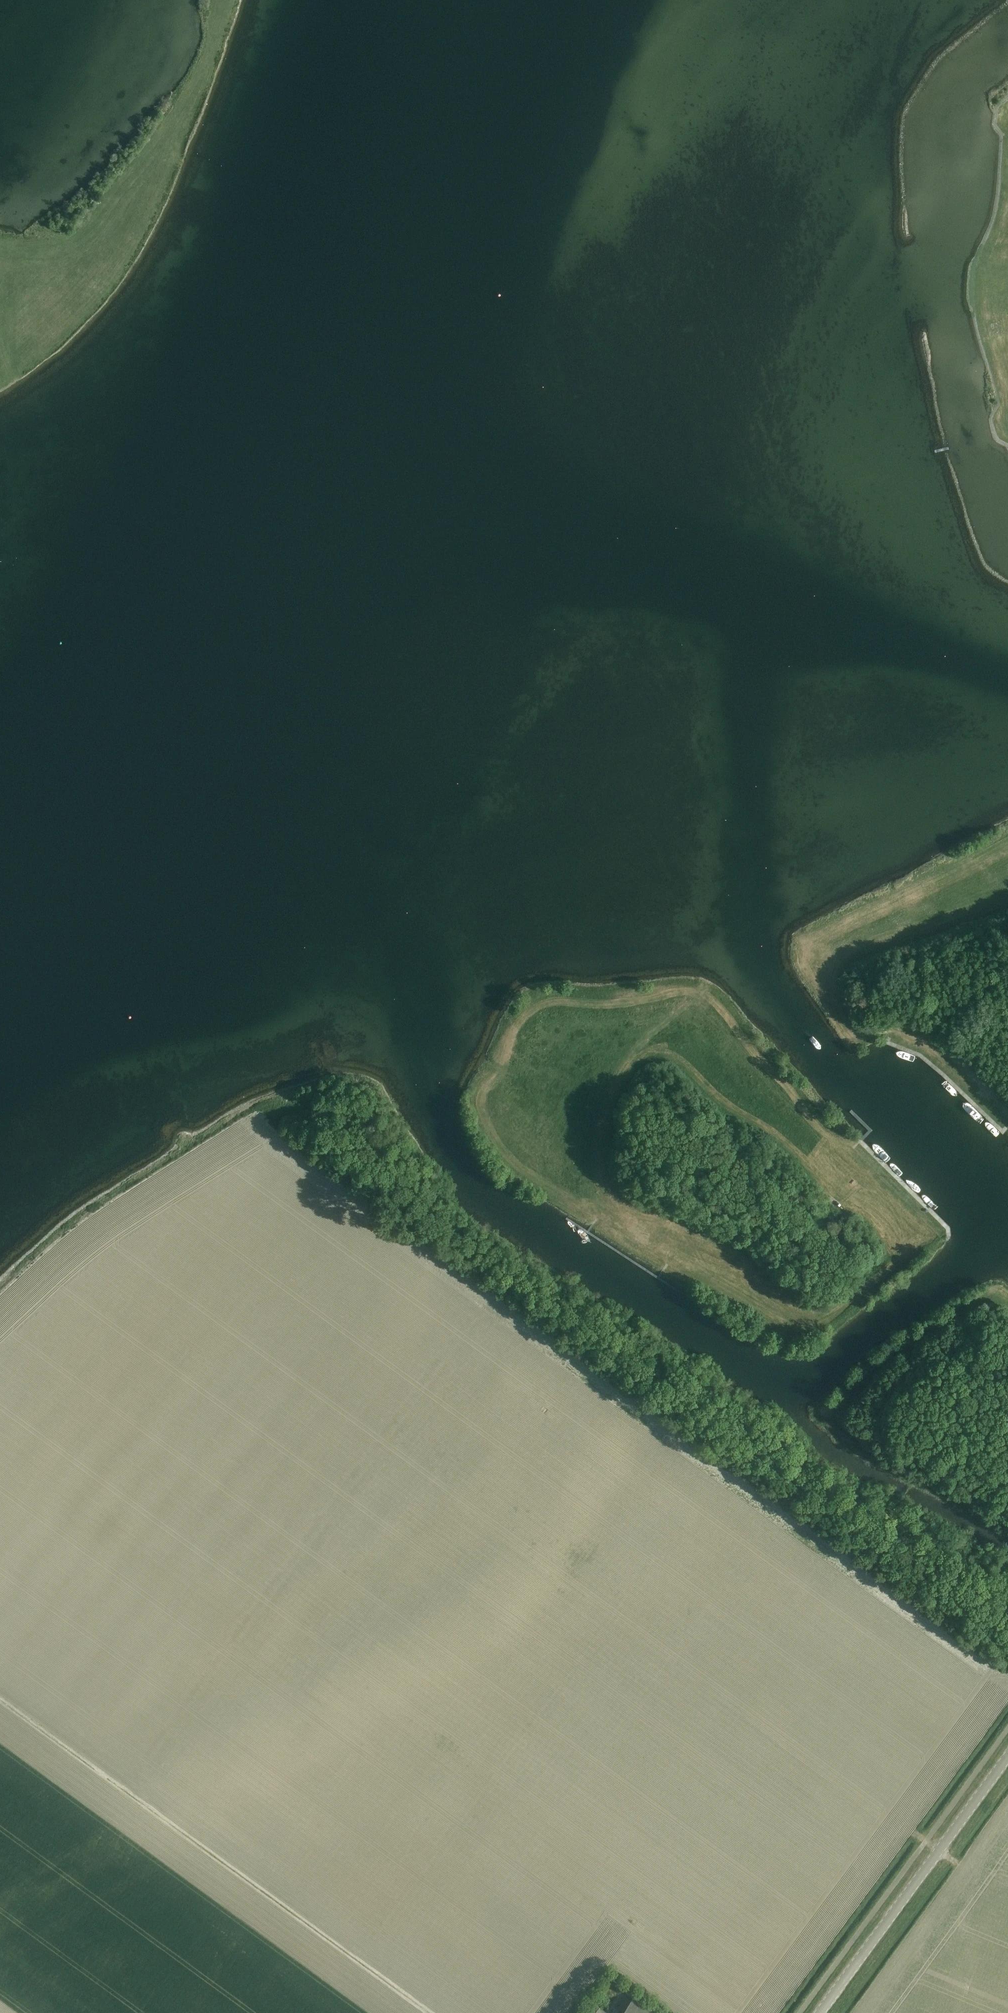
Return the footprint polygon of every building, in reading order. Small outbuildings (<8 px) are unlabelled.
[(635,1996),(622,2012),(657,2012),(635,1996)] [(605,2011),(592,2001),(583,2012),(604,2012),(605,2011)]
